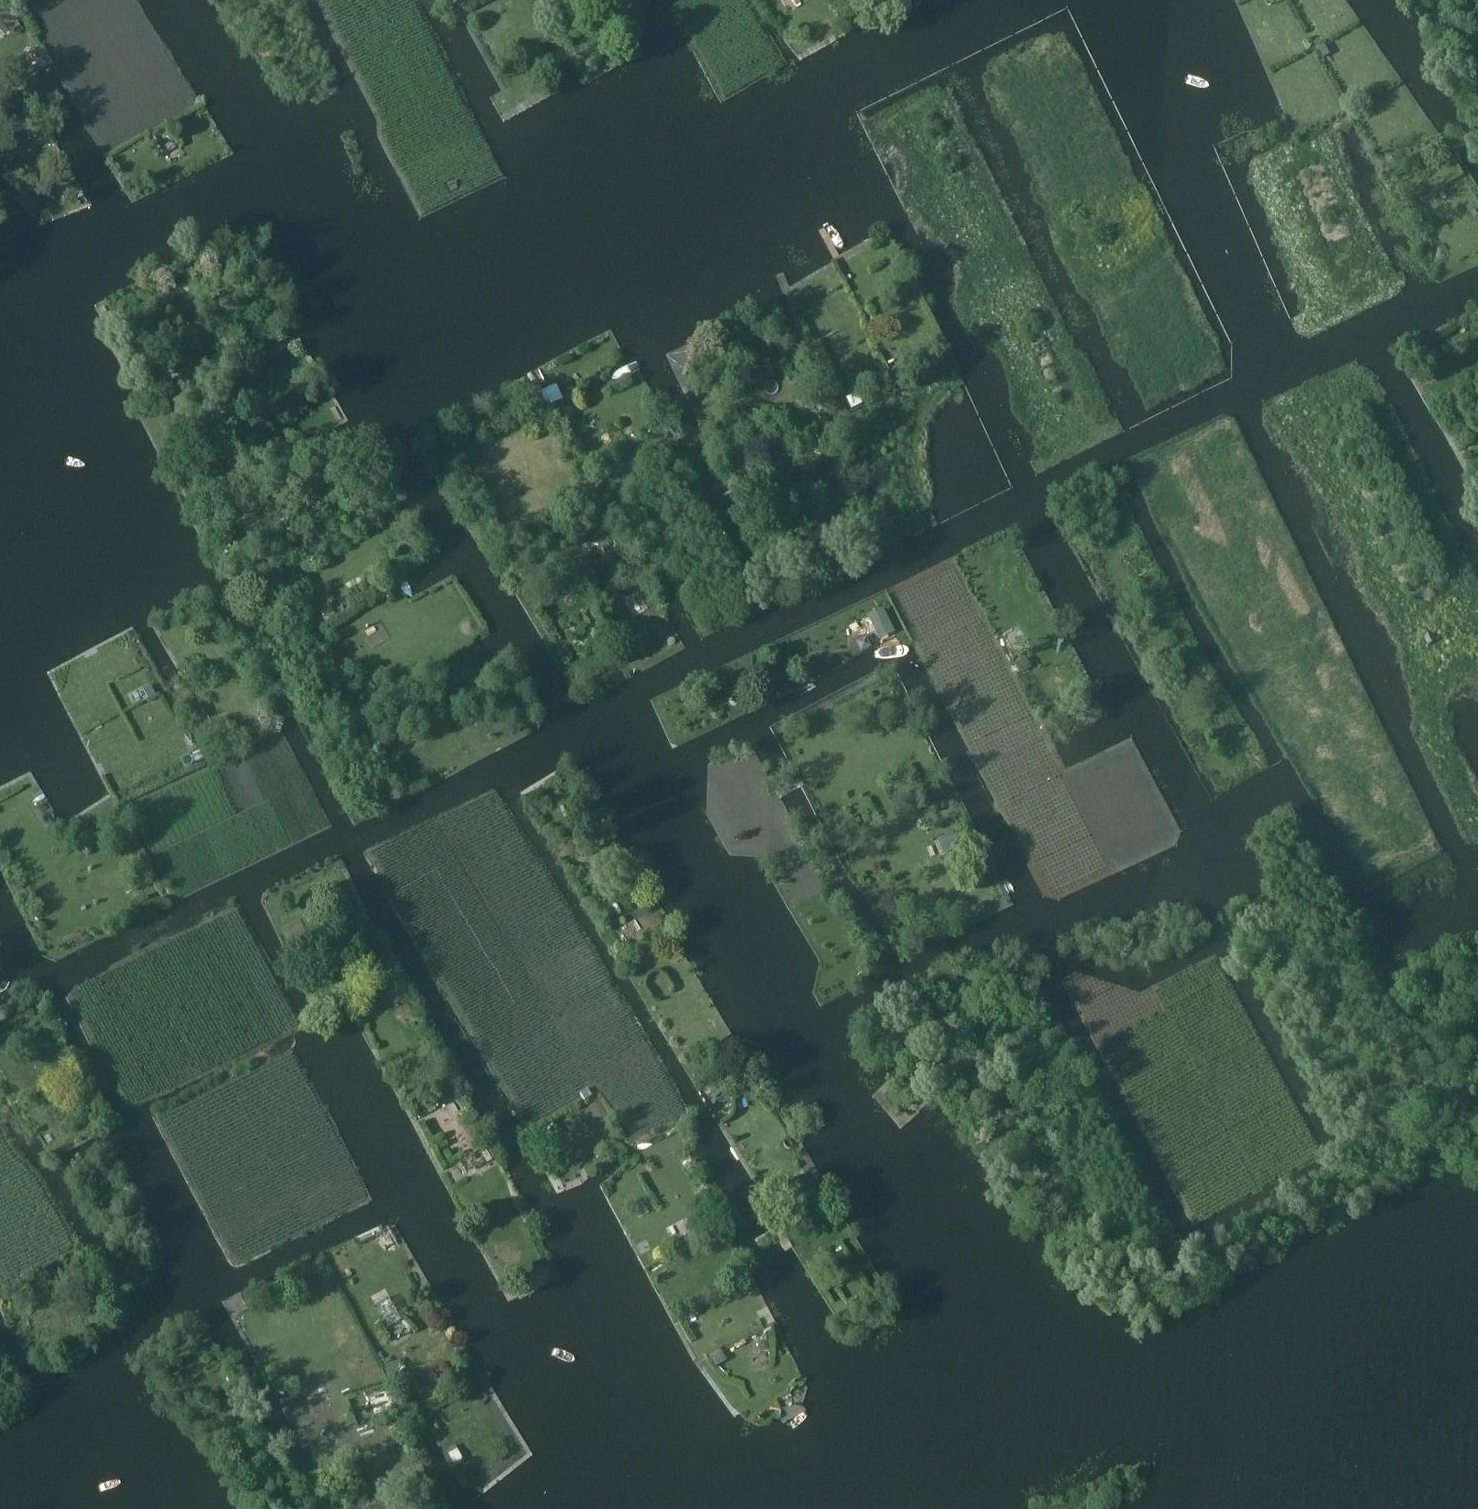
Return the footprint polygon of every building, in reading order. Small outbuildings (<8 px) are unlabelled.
[(11,38),(23,31),(10,9),(0,15),(0,19),(11,38)] [(54,63),(45,48),(33,55),(42,71),(54,63)] [(450,193),(458,189),(453,180),(445,185),(450,193)] [(202,344),(197,331),(185,335),(190,349),(202,344)] [(263,378),(254,371),(248,378),(257,385),(263,378)] [(575,390),(569,377),(555,385),(561,397),(575,390)] [(549,409),(540,386),(532,389),(541,412),(549,409)] [(857,393),(845,399),(851,410),(863,404),(857,393)] [(570,420),(573,408),(562,406),(560,417),(570,420)] [(231,421),(227,411),(218,414),(222,424),(231,421)] [(619,560),(609,565),(615,575),(625,570),(619,560)] [(883,624),(878,613),(871,617),(876,627),(883,624)] [(366,629),(373,645),(392,636),(385,621),(366,629)] [(1437,641),(1433,634),(1425,638),(1429,645),(1437,641)] [(942,855),(960,848),(953,832),(936,839),(942,855)] [(650,1184),(646,1177),(642,1179),(646,1186),(650,1184)] [(693,1231),(682,1235),(686,1245),(696,1240),(693,1231)] [(696,1309),(693,1305),(683,1312),(685,1316),(696,1309)] [(700,1308),(686,1316),(689,1321),(702,1312),(700,1308)] [(701,1319),(699,1315),(690,1320),(693,1324),(701,1319)] [(702,1329),(699,1323),(690,1328),(693,1334),(702,1329)] [(383,1340),(378,1330),(368,1335),(373,1345),(383,1340)] [(769,1351),(768,1341),(758,1341),(759,1352),(769,1351)] [(463,1461),(455,1446),(446,1450),(454,1466),(463,1461)]
